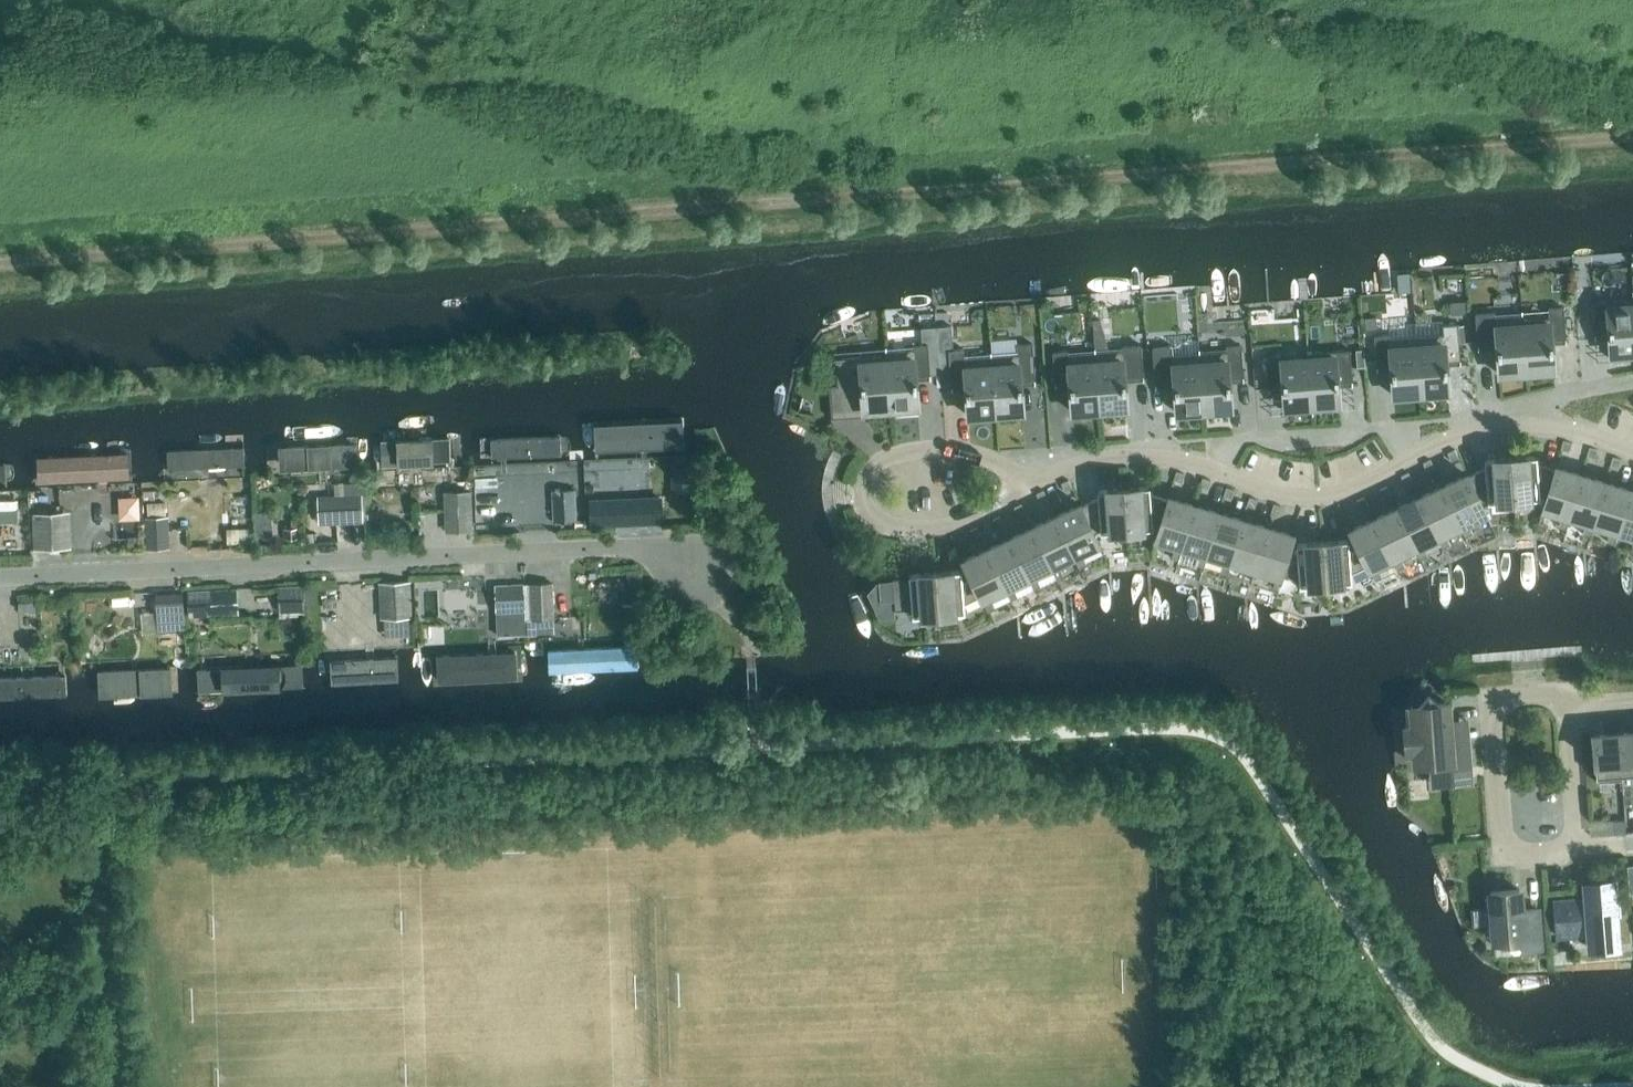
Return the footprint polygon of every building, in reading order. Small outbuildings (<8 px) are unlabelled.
[(1464,298),(1451,299),(1452,312),(1465,311),(1464,298)] [(1592,302),(1595,338),(1596,338),(1595,334),(1609,333),(1611,359),(1632,357),(1632,299),(1592,302)] [(1567,342),(1564,307),(1548,308),(1549,317),(1523,319),(1527,371),(1554,369),(1551,339),(1565,338),(1566,342),(1567,342)] [(1527,371),(1523,319),(1523,310),(1521,310),(1522,313),(1495,315),(1495,312),(1475,313),(1478,349),(1479,349),(1479,344),(1497,343),(1499,373),(1527,371)] [(1366,327),(1377,326),(1376,315),(1365,315),(1366,327)] [(1461,364),(1458,323),(1443,324),(1443,333),(1417,335),(1417,331),(1416,331),(1421,393),(1448,391),(1446,360),(1460,359),(1460,364),(1461,364)] [(936,327),(940,373),(950,372),(952,390),(953,390),(952,385),(966,384),(968,415),(996,413),(991,351),(991,355),(965,357),(964,348),(954,349),(952,326),(936,327)] [(916,375),(940,373),(936,327),(921,328),(922,343),(913,344),(913,348),(887,350),(887,346),(885,346),(886,355),(887,355),(891,407),(892,407),(918,405),(916,375)] [(1421,393),(1416,331),(1416,335),(1390,337),(1389,333),(1374,335),(1377,370),(1378,370),(1377,366),(1391,365),(1394,395),(1421,393)] [(1036,384),(1033,343),(1017,344),(1018,353),(992,355),(992,351),(991,351),(996,413),(1023,411),(1021,380),(1034,379),(1035,384),(1036,384)] [(1144,380),(1141,344),(1122,346),(1122,349),(1096,351),(1095,348),(1100,409),(1127,407),(1125,376),(1143,375),(1143,380),(1144,380)] [(1204,410),(1199,348),(1199,352),(1173,354),(1172,345),(1153,347),(1156,387),(1157,387),(1156,383),(1174,381),(1177,412),(1204,410)] [(1244,381),(1241,345),(1226,346),(1226,350),(1200,352),(1200,348),(1199,348),(1204,410),(1232,408),(1229,377),(1243,376),(1243,381),(1244,381)] [(1363,346),(1356,347),(1357,365),(1365,364),(1363,346)] [(1100,409),(1095,348),(1094,348),(1095,351),(1068,353),(1068,350),(1053,351),(1056,386),(1057,386),(1056,382),(1070,381),(1072,411),(1100,409)] [(1353,385),(1350,349),(1309,352),(1308,349),(1307,349),(1308,358),(1313,413),(1313,410),(1340,408),(1338,381),(1352,380),(1352,385),(1353,385)] [(1313,413),(1308,358),(1282,360),(1281,354),(1266,356),(1269,391),(1270,391),(1269,387),(1283,386),(1285,412),(1312,410),(1312,413),(1313,413)] [(887,355),(886,355),(865,357),(836,359),(838,384),(829,384),(832,417),(833,417),(833,412),(863,410),(864,415),(892,412),(892,407),(891,407),(887,355)] [(599,453),(694,448),(693,429),(598,434),(599,453)] [(490,458),(574,455),(573,437),(489,439),(490,458)] [(381,462),(466,458),(465,440),(381,444),(381,462)] [(1572,443),(1564,440),(1561,449),(1569,451),(1572,443)] [(288,468),(371,464),(370,441),(287,444),(288,468)] [(149,474),(246,471),(245,444),(148,448),(149,474)] [(1598,449),(1590,447),(1587,455),(1595,458),(1598,449)] [(1459,457),(1455,449),(1448,453),(1451,461),(1459,457)] [(42,480),(140,474),(139,454),(41,460),(42,480)] [(1556,469),(1555,469),(1537,464),(1537,455),(1510,457),(1514,499),(1540,497),(1540,495),(1546,497),(1547,497),(1556,469)] [(1621,459),(1613,456),(1611,465),(1619,467),(1621,459)] [(1514,499),(1510,457),(1484,459),(1485,467),(1468,475),(1467,476),(1480,503),(1481,502),(1487,499),(1487,501),(1514,499)] [(1435,467),(1431,459),(1423,463),(1427,471),(1435,467)] [(14,482),(13,464),(0,464),(0,483),(14,482)] [(1569,514),(1581,474),(1556,466),(1555,469),(1556,469),(1547,497),(1546,497),(1543,506),(1563,512),(1559,526),(1566,528),(1571,515),(1569,514)] [(1184,473),(1176,471),(1174,479),(1182,482),(1184,473)] [(1413,480),(1409,472),(1401,476),(1405,484),(1413,480)] [(1485,511),(1481,502),(1480,503),(1467,476),(1468,475),(1467,473),(1443,485),(1461,523),(1460,523),(1466,536),(1473,533),(1467,520),(1485,511)] [(1593,522),(1606,481),(1581,474),(1569,514),(1571,515),(1587,520),(1583,533),(1591,536),(1595,522),(1593,522)] [(1211,480),(1203,477),(1200,485),(1208,488),(1211,480)] [(1073,487),(1069,479),(1061,483),(1065,491),(1073,487)] [(1617,529),(1630,488),(1606,481),(1593,522),(1595,522),(1611,527),(1607,541),(1615,543),(1619,529),(1617,529)] [(318,496),(319,522),(363,520),(361,482),(335,483),(336,495),(318,496)] [(1150,485),(1124,487),(1127,529),(1153,527),(1153,525),(1159,527),(1160,528),(1169,499),(1168,499),(1151,493),(1150,485)] [(1461,523),(1443,485),(1420,496),(1439,534),(1437,534),(1443,547),(1450,544),(1444,531),(1460,523),(1461,523)] [(1391,494),(1387,486),(1380,489),(1384,497),(1391,494)] [(1127,529),(1124,487),(1097,489),(1098,497),(1081,505),(1080,506),(1093,533),(1094,532),(1100,529),(1100,531),(1127,529)] [(1234,489),(1226,487),(1224,495),(1232,498),(1234,489)] [(1630,488),(1617,529),(1619,529),(1632,534),(1632,489),(1630,488)] [(553,490),(554,521),(576,520),(575,489),(553,490)] [(1048,497),(1044,489),(1036,493),(1040,501),(1048,497)] [(451,508),(453,531),(472,530),(471,492),(444,491),(444,508),(451,508)] [(138,493),(117,494),(118,518),(139,517),(138,493)] [(1182,544),(1194,504),(1169,496),(1168,499),(1169,499),(1160,528),(1159,527),(1156,537),(1176,543),(1172,556),(1180,558),(1184,545),(1182,544)] [(1258,499),(1250,496),(1247,505),(1255,507),(1258,499)] [(1365,496),(1357,500),(1361,508),(1368,504),(1365,496)] [(1439,534),(1420,496),(1397,507),(1416,545),(1414,545),(1420,558),(1428,555),(1422,542),(1437,534),(1439,534)] [(633,498),(590,499),(591,527),(635,526),(633,498)] [(0,500),(0,522),(17,521),(16,499),(0,500)] [(1026,511),(1022,503),(1014,506),(1018,514),(1026,511)] [(1098,541),(1094,532),(1093,533),(1080,506),(1081,505),(1080,503),(1056,515),(1074,553),(1073,554),(1079,566),(1086,563),(1080,550),(1098,541)] [(1279,514),(1282,505),(1274,503),(1271,511),(1279,514)] [(1206,552),(1219,511),(1194,504),(1182,544),(1184,545),(1200,550),(1196,564),(1204,566),(1208,552),(1206,552)] [(1416,545),(1397,507),(1375,517),(1393,556),(1392,556),(1398,569),(1405,566),(1399,553),(1414,545),(1416,545)] [(254,534),(272,533),(271,509),(253,510),(254,534)] [(33,513),(35,548),(71,547),(69,511),(33,513)] [(1231,559),(1243,519),(1219,511),(1206,552),(1208,552),(1224,557),(1220,571),(1228,573),(1232,560),(1231,559)] [(1004,523),(1000,515),(992,519),(996,527),(1004,523)] [(1074,553),(1056,515),(1033,526),(1052,564),(1050,565),(1056,577),(1063,574),(1057,561),(1073,554),(1074,553)] [(169,547),(168,516),(146,517),(147,548),(169,547)] [(1393,556),(1375,517),(1351,529),(1355,538),(1356,538),(1369,564),(1368,565),(1375,580),(1382,577),(1376,564),(1392,556),(1393,556)] [(1255,566),(1267,526),(1243,519),(1231,559),(1232,560),(1248,565),(1244,578),(1252,580),(1256,567),(1255,566)] [(385,536),(384,525),(369,525),(370,537),(385,536)] [(411,535),(411,525),(393,525),(393,535),(411,535)] [(981,534),(978,526),(970,530),(974,538),(981,534)] [(1052,564),(1033,526),(1011,537),(1028,575),(1027,575),(1033,588),(1041,585),(1034,572),(1050,565),(1052,564)] [(1289,543),(1290,543),(1292,534),(1267,526),(1255,566),(1256,567),(1273,572),(1269,585),(1276,588),(1281,572),(1280,572),(1289,543)] [(284,538),(298,538),(298,527),(284,527),(284,538)] [(1028,575),(1011,537),(988,548),(1006,586),(1005,586),(1011,599),(1018,596),(1012,583),(1027,575),(1028,575)] [(1356,538),(1355,538),(1349,541),(1349,539),(1322,541),(1325,583),(1352,581),(1351,573),(1368,565),(1369,564),(1356,538)] [(1325,583),(1322,541),(1296,543),(1296,545),(1290,543),(1289,543),(1280,572),(1281,572),(1299,577),(1299,585),(1325,583)] [(1006,586),(988,548),(964,559),(968,568),(969,568),(982,595),(981,595),(988,610),(995,607),(989,594),(1005,586),(1006,586)] [(969,568),(968,568),(962,571),(962,569),(935,571),(939,613),(965,611),(964,603),(981,595),(982,595),(969,568)] [(939,613),(935,571),(909,573),(909,576),(892,577),(895,609),(912,608),(912,615),(939,613)] [(638,572),(626,573),(627,584),(638,583),(638,572)] [(894,608),(892,577),(882,578),(884,609),(894,608)] [(382,617),(415,615),(411,580),(380,581),(382,617)] [(552,582),(530,583),(532,618),(554,617),(552,582)] [(525,621),(524,583),(495,585),(497,623),(525,621)] [(304,605),(303,586),(279,587),(280,606),(304,605)] [(210,590),(188,591),(189,615),(211,614),(210,590)] [(183,594),(171,595),(156,596),(158,631),(185,629),(183,594)] [(39,601),(19,602),(20,611),(39,609),(39,601)] [(543,672),(642,667),(641,643),(542,648),(543,672)] [(441,677),(525,675),(524,652),(441,654),(441,677)] [(337,686),(409,683),(408,657),(336,660),(337,686)] [(201,698),(311,693),(309,666),(199,671),(201,698)] [(104,699),(186,696),(185,668),(102,671),(104,698),(104,699)] [(72,701),(72,675),(0,675),(0,701),(72,701)] [(1448,702),(1438,703),(1429,695),(1412,715),(1413,726),(1405,727),(1407,751),(1414,751),(1415,764),(1449,761),(1450,783),(1470,781),(1467,741),(1458,742),(1457,720),(1450,721),(1448,702)] [(1618,732),(1621,774),(1622,774),(1632,773),(1632,731),(1618,732)] [(1621,774),(1618,732),(1593,734),(1597,781),(1622,779),(1622,774),(1621,774)] [(1626,831),(1625,819),(1613,820),(1614,832),(1626,831)] [(1614,900),(1612,880),(1586,882),(1588,904),(1555,906),(1557,933),(1590,930),(1591,948),(1618,946),(1615,912),(1618,912),(1617,900),(1614,900)] [(1522,909),(1520,889),(1491,891),(1492,908),(1488,908),(1490,923),(1493,922),(1495,941),(1522,938),(1523,949),(1540,947),(1537,908),(1522,909)]
